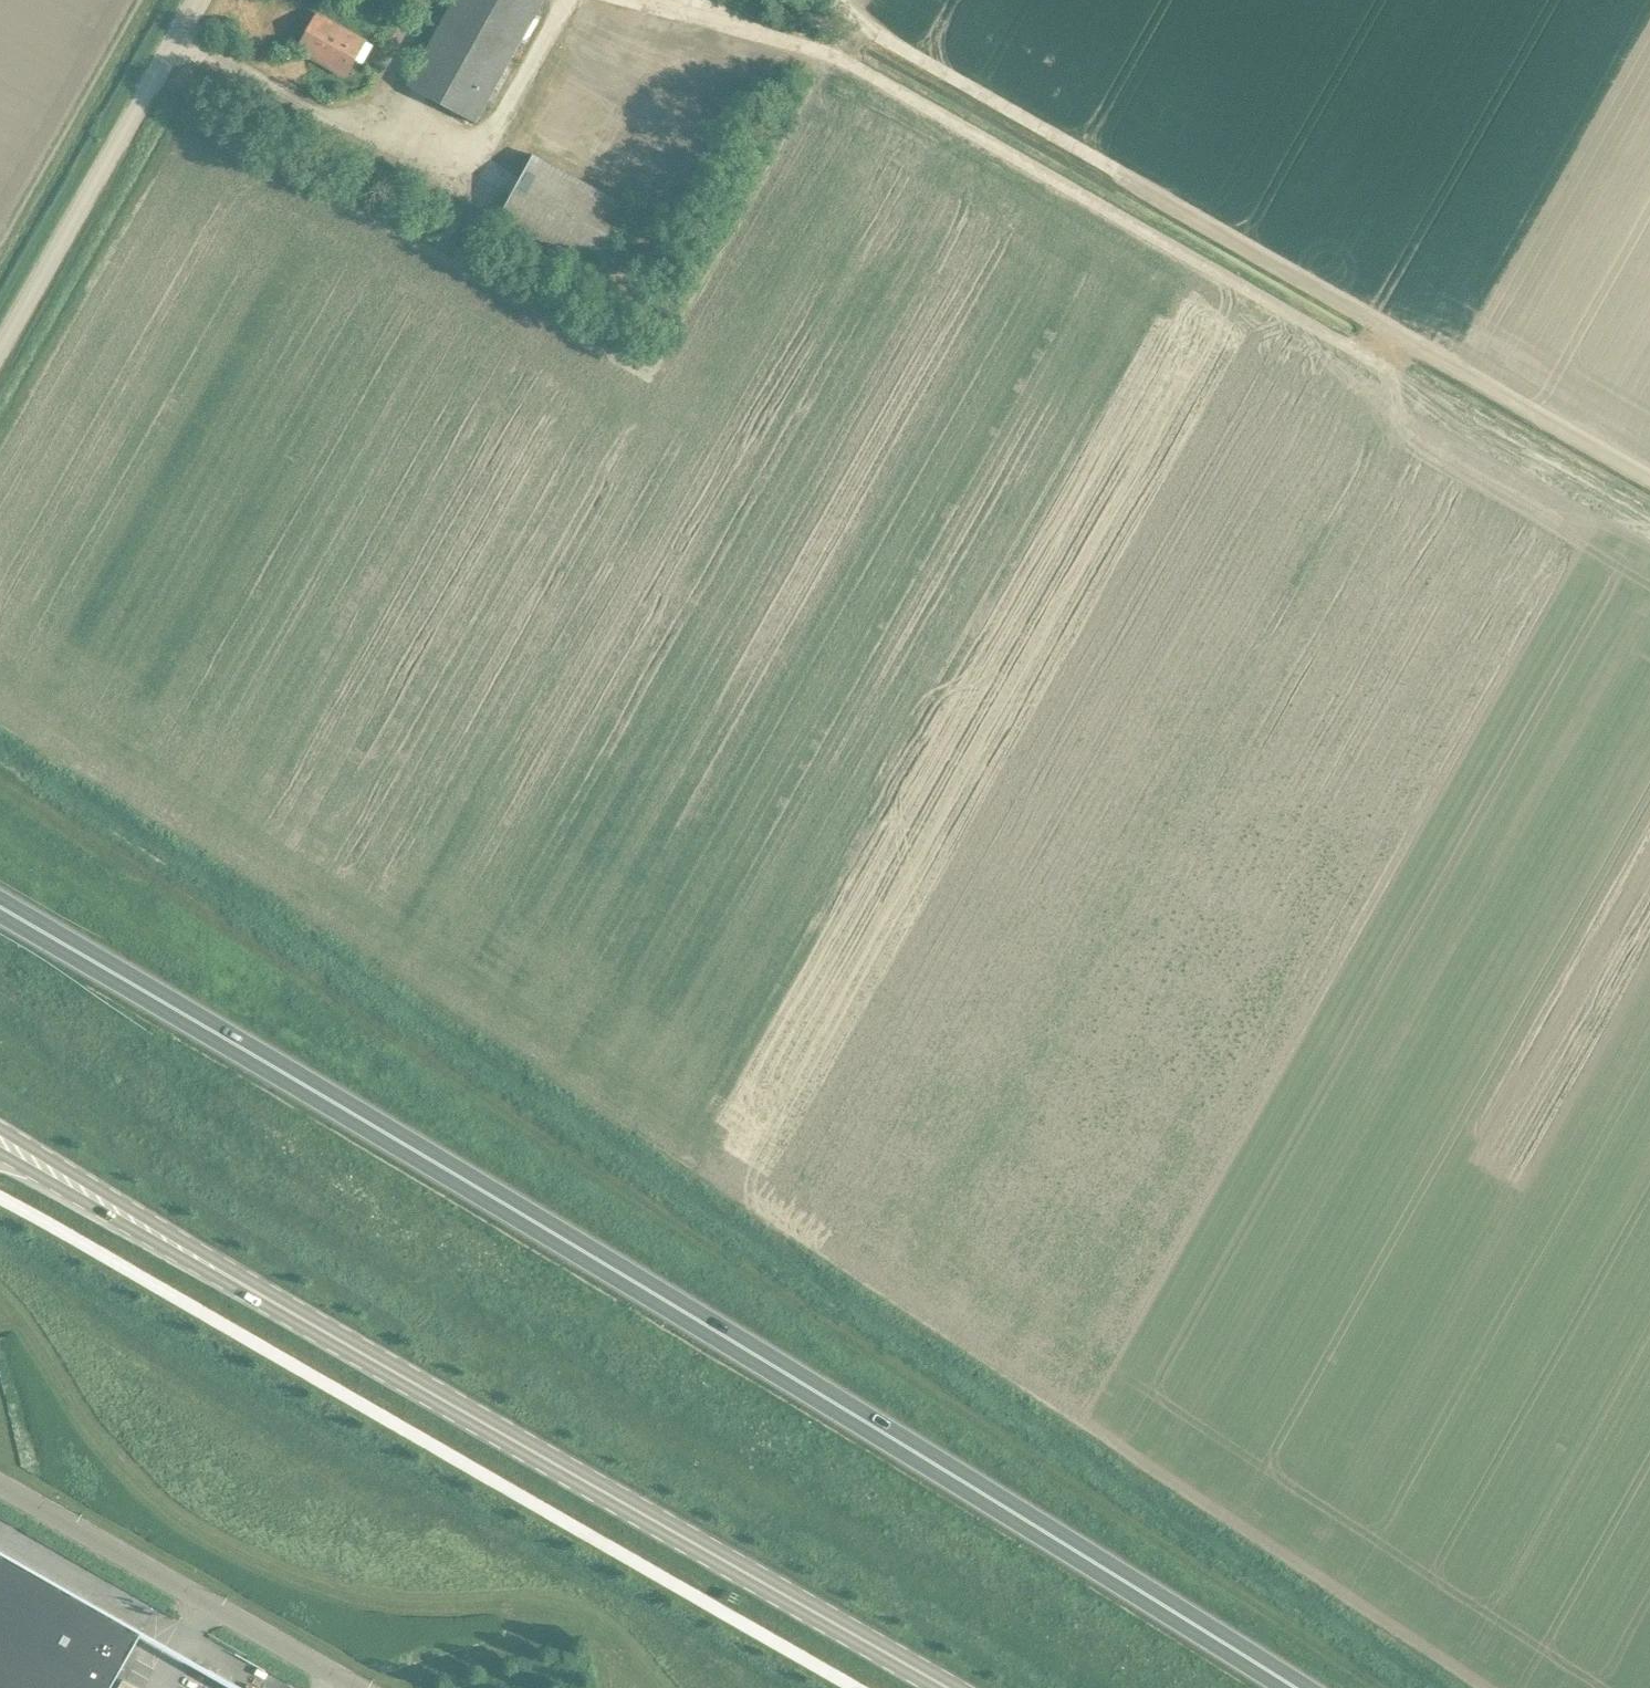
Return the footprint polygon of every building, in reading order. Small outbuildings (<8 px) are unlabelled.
[(541,0),(451,0),(405,84),(474,122),(541,0)] [(367,48),(366,44),(313,12),(291,50),(341,79),(351,61),(355,63),(360,61),(367,48)] [(532,154),(498,216),(596,269),(630,207),(532,154)] [(141,1632),(0,1551),(0,1687),(109,1687),(141,1632)]
